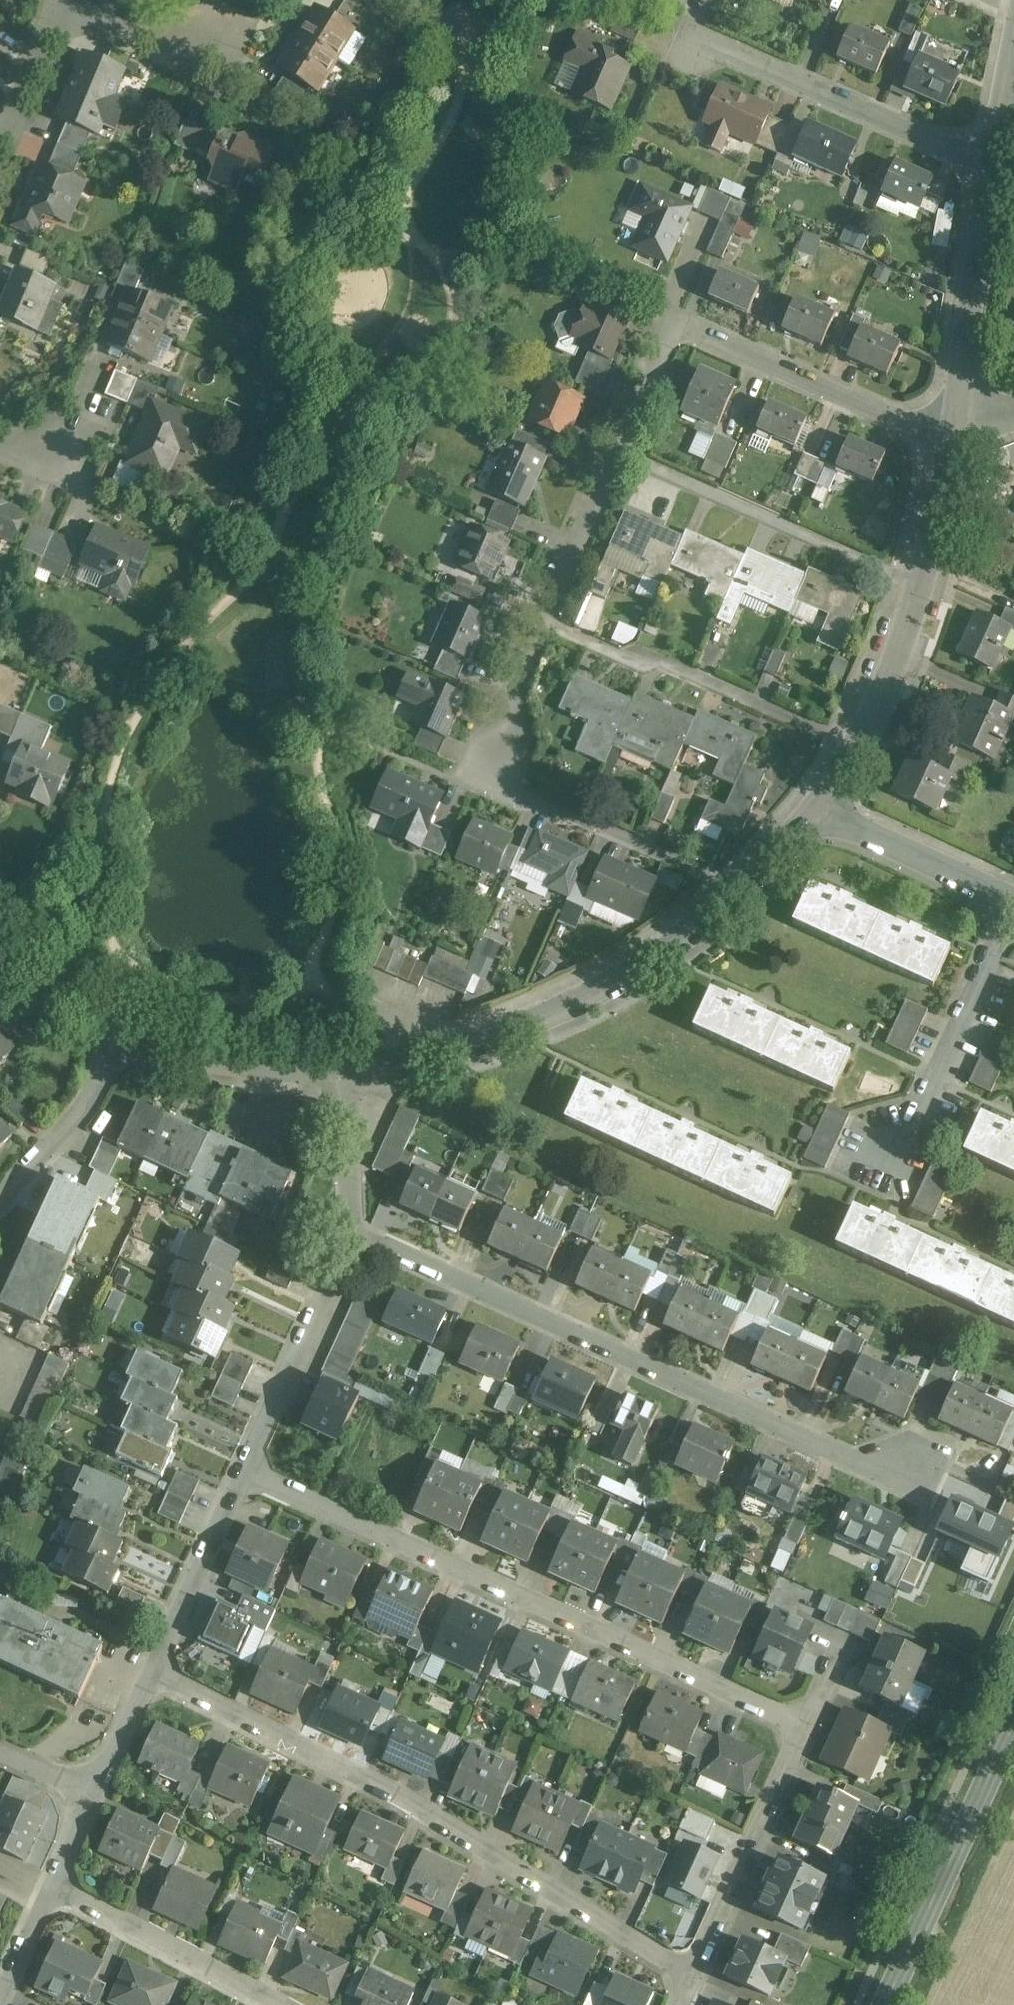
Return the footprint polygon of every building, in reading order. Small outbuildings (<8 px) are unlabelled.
[(910,6),(898,31),(911,37),(923,12),(910,6)] [(354,32),(316,9),(299,38),(336,61),(354,32)] [(644,21),(620,10),(610,32),(634,43),(644,21)] [(890,45),(850,28),(837,59),(876,77),(890,45)] [(614,54),(595,46),(597,42),(577,33),(564,61),(583,70),(572,95),(610,112),(630,67),(612,59),(614,54)] [(336,61),(299,38),(280,68),(312,88),(319,76),(325,79),(336,61)] [(949,47),(928,38),(906,90),(945,107),(959,75),(959,76),(961,71),(965,63),(946,55),(949,47)] [(126,71),(84,53),(72,81),(114,99),(115,98),(126,71)] [(305,93),(283,79),(277,89),(299,103),(305,93)] [(114,99),(72,81),(56,119),(67,124),(67,123),(91,133),(96,123),(116,131),(127,104),(115,98),(114,99)] [(771,109),(720,86),(704,123),(713,127),(704,146),(720,153),(729,134),(755,146),(768,116),(771,109)] [(299,103),(277,89),(270,100),(292,113),(299,103)] [(790,126),(768,116),(755,146),(777,156),(790,126)] [(777,156),(775,162),(790,169),(795,159),(795,158),(809,127),(793,120),(790,126),(777,156)] [(91,133),(67,123),(67,124),(58,146),(82,156),(91,133)] [(207,132),(185,123),(175,146),(194,154),(198,153),(201,145),(207,132)] [(856,147),(809,126),(809,127),(795,159),(841,179),(856,147)] [(253,146),(220,132),(216,134),(215,136),(207,132),(201,145),(214,151),(212,157),(215,164),(219,166),(213,178),(215,183),(236,192),(240,182),(256,189),(258,185),(260,186),(263,178),(261,177),(263,173),(267,171),(276,150),(255,141),(253,146)] [(82,156),(58,146),(48,168),(72,178),(82,156)] [(48,168),(40,165),(14,227),(30,234),(37,218),(37,217),(45,214),(49,216),(67,224),(85,183),(72,178),(48,168)] [(932,181),(896,165),(883,194),(919,210),(932,181)] [(932,181),(919,210),(934,217),(947,188),(932,181)] [(691,208),(641,186),(630,211),(631,212),(632,209),(647,216),(633,248),(667,263),(691,208)] [(730,199),(708,189),(698,213),(720,222),(725,212),(730,199)] [(740,219),(725,212),(720,222),(707,252),(722,259),(740,219)] [(841,239),(861,250),(868,238),(847,227),(841,239)] [(814,255),(820,237),(805,232),(799,250),(814,255)] [(51,260),(27,250),(20,267),(44,277),(51,260)] [(5,272),(4,273),(13,277),(0,307),(0,315),(50,336),(61,309),(66,311),(67,309),(50,302),(56,288),(32,278),(30,282),(5,272)] [(759,289),(720,272),(709,298),(747,315),(759,289)] [(172,308),(128,289),(116,317),(160,336),(172,308)] [(835,316),(796,299),(782,330),(821,348),(835,316)] [(626,320),(597,307),(594,313),(585,309),(582,315),(573,311),(559,316),(554,327),(559,341),(574,336),(582,340),(579,347),(589,351),(584,362),(608,373),(613,360),(609,358),(615,346),(616,346),(617,345),(615,344),(620,335),(621,335),(621,334),(620,333),(626,320)] [(160,336),(116,317),(105,345),(149,363),(160,336)] [(901,345),(861,328),(847,359),(887,377),(901,345)] [(608,373),(584,362),(575,384),(598,394),(608,373)] [(137,380),(115,371),(105,395),(127,404),(137,380)] [(735,388),(699,372),(682,411),(718,427),(735,388)] [(159,389),(137,380),(127,404),(143,410),(149,396),(155,398),(159,389)] [(578,399),(546,385),(535,409),(540,411),(534,424),(566,438),(573,423),(568,421),(571,415),(573,415),(575,414),(577,412),(578,410),(578,407),(577,405),(576,403),(578,399)] [(807,420),(769,403),(757,430),(758,431),(756,436),(754,435),(749,447),(765,454),(773,437),(795,447),(807,420)] [(206,426),(153,404),(128,464),(164,479),(179,443),(197,450),(206,426)] [(549,445),(517,430),(511,443),(543,457),(549,445)] [(737,444),(715,434),(704,460),(726,469),(737,444)] [(886,455),(849,439),(836,468),(873,484),(886,455)] [(511,443),(510,443),(488,492),(523,507),(544,458),(543,457),(511,443)] [(804,454),(794,476),(806,481),(816,459),(804,454)] [(828,464),(816,459),(806,481),(818,486),(828,464)] [(520,512),(496,501),(488,521),(512,532),(520,512)] [(11,509),(0,505),(0,535),(11,509)] [(0,535),(0,536),(14,541),(25,515),(11,509),(0,535)] [(636,517),(625,512),(616,532),(628,537),(636,517)] [(683,537),(636,517),(628,537),(616,532),(609,547),(646,563),(645,565),(648,566),(643,578),(662,586),(671,567),(677,551),(683,537)] [(54,534),(32,524),(21,550),(43,559),(54,534)] [(507,542),(473,527),(456,566),(490,581),(507,542)] [(148,549),(97,528),(82,565),(110,577),(103,592),(125,601),(131,586),(133,586),(148,549)] [(683,537),(677,551),(689,556),(698,536),(686,531),(683,537)] [(78,544),(54,534),(43,559),(39,569),(63,579),(78,544)] [(745,557),(698,536),(689,556),(677,551),(671,567),(707,583),(707,585),(710,586),(705,597),(723,606),(734,582),(745,557)] [(745,557),(734,582),(746,587),(759,556),(748,551),(745,557)] [(806,577),(759,556),(746,587),(774,599),(771,606),(789,614),(795,601),(806,577)] [(619,569),(602,562),(589,593),(606,600),(619,569)] [(864,595),(809,570),(806,577),(795,601),(829,616),(817,644),(838,653),(864,595)] [(486,591),(458,579),(452,592),(480,604),(486,591)] [(486,620),(452,605),(435,646),(444,650),(467,660),(468,660),(486,620)] [(1006,609),(999,623),(1010,628),(1010,630),(1013,632),(1013,612),(1006,609)] [(999,623),(978,613),(958,655),(991,670),(1010,630),(1010,628),(999,623)] [(467,660),(444,650),(434,671),(434,672),(434,671),(457,682),(467,660)] [(774,651),(764,672),(776,677),(785,656),(774,651)] [(464,698),(409,674),(401,691),(421,700),(412,723),(422,728),(446,738),(464,698)] [(574,676),(559,710),(571,715),(586,681),(574,676)] [(633,702),(586,681),(571,715),(589,723),(576,752),(605,765),(621,729),(628,714),(633,702)] [(648,699),(636,694),(633,702),(628,714),(639,719),(648,699)] [(1001,694),(995,707),(1012,715),(1011,716),(1013,718),(1013,700),(1001,694)] [(995,707),(973,697),(953,742),(993,761),(1002,741),(1000,740),(1011,716),(1012,715),(995,707)] [(695,720),(648,699),(639,719),(628,714),(621,729),(657,746),(657,747),(660,749),(653,764),(672,772),(684,745),(695,720)] [(4,708),(0,718),(0,734),(11,739),(17,726),(21,715),(4,708)] [(695,720),(684,745),(696,751),(711,717),(698,711),(695,720)] [(757,738),(711,717),(696,751),(720,761),(713,777),(735,787),(744,767),(757,738)] [(31,733),(17,726),(11,739),(7,750),(19,755),(23,746),(25,746),(31,733)] [(446,738),(422,728),(414,746),(438,756),(446,738)] [(25,746),(23,746),(19,755),(7,783),(20,789),(17,796),(46,808),(50,801),(54,803),(70,765),(25,746)] [(970,767),(946,756),(939,771),(951,776),(949,780),(961,785),(970,767)] [(939,771),(911,758),(894,794),(934,812),(949,780),(951,776),(939,771)] [(744,767),(735,787),(725,808),(710,801),(701,821),(733,836),(742,832),(754,804),(755,805),(756,804),(761,806),(767,791),(760,788),(765,776),(744,767)] [(442,797),(390,775),(375,809),(401,821),(393,837),(419,849),(430,825),(442,797)] [(662,794),(651,820),(664,825),(675,799),(662,794)] [(511,839),(474,822),(458,859),(483,870),(485,863),(498,869),(509,845),(511,839)] [(451,834),(430,825),(419,849),(441,858),(451,834)] [(539,834),(529,829),(520,849),(531,854),(539,834)] [(587,855),(540,834),(539,834),(531,854),(527,864),(555,876),(550,889),(569,897),(575,882),(587,855)] [(509,845),(498,869),(509,874),(519,850),(509,845)] [(654,882),(606,861),(593,890),(590,898),(597,901),(638,919),(654,882)] [(593,890),(575,882),(569,897),(560,915),(579,923),(584,912),(590,915),(597,901),(590,898),(593,890)] [(916,931),(911,928),(909,932),(851,905),(853,901),(847,899),(841,896),(840,900),(810,886),(793,924),(933,988),(950,950),(921,937),(922,933),(916,931)] [(385,944),(374,940),(364,964),(375,968),(384,947),(385,944)] [(395,952),(384,947),(375,968),(386,973),(395,952)] [(465,969),(469,961),(439,947),(435,955),(465,969)] [(406,956),(395,952),(386,973),(397,978),(406,956)] [(417,961),(406,956),(397,978),(408,982),(417,961)] [(443,961),(432,957),(423,977),(434,982),(443,961)] [(428,966),(417,961),(408,982),(419,987),(423,977),(428,966)] [(453,966),(443,961),(434,982),(444,986),(453,966)] [(463,971),(453,966),(444,986),(454,991),(463,971)] [(474,975),(463,971),(454,991),(465,995),(474,975)] [(810,1037),(752,1010),(753,1007),(748,1004),(742,1002),(740,1005),(711,991),(693,1029),(833,1094),(851,1056),(821,1042),(823,1039),(818,1036),(811,1033),(810,1037)] [(928,1011),(906,1001),(901,1012),(923,1022),(928,1011)] [(923,1022),(901,1012),(896,1023),(918,1033),(923,1022)] [(918,1033),(896,1023),(891,1033),(913,1043),(918,1033)] [(994,1029),(989,1040),(1011,1050),(1013,1044),(1013,1038),(994,1029)] [(0,1030),(0,1066),(18,1046),(0,1030)] [(913,1043),(891,1033),(886,1045),(907,1055),(913,1043)] [(1011,1050),(989,1040),(984,1051),(1006,1061),(1011,1050)] [(1006,1061),(984,1051),(979,1061),(1001,1072),(1006,1061)] [(1001,1072),(979,1061),(974,1072),(996,1082),(1001,1072)] [(996,1082),(974,1072),(969,1083),(991,1094),(996,1082)] [(764,1162),(752,1157),(751,1161),(693,1134),(694,1130),(688,1127),(683,1125),(681,1128),(623,1102),(625,1098),(619,1095),(613,1093),(612,1096),(582,1083),(565,1120),(774,1217),(792,1180),(762,1166),(764,1162)] [(31,1115),(11,1097),(1,1108),(21,1126),(31,1115)] [(165,1116),(138,1103),(119,1143),(146,1156),(165,1116)] [(850,1114),(828,1104),(823,1116),(845,1126),(850,1114)] [(421,1117),(401,1108),(396,1118),(416,1127),(421,1117)] [(14,1131),(19,1125),(1,1110),(0,1111),(0,1119),(14,1131)] [(981,1115),(963,1153),(1013,1177),(1013,1127),(1012,1126),(1010,1129),(981,1115)] [(209,1137),(165,1116),(146,1156),(190,1177),(209,1137)] [(845,1126),(823,1116),(818,1126),(840,1136),(845,1126)] [(416,1127),(396,1118),(391,1128),(411,1137),(416,1127)] [(0,1125),(0,1149),(12,1136),(0,1125)] [(840,1136),(818,1126),(813,1137),(835,1147),(840,1136)] [(411,1137),(391,1128),(386,1138),(406,1147),(411,1137)] [(190,1177),(184,1190),(216,1206),(219,1207),(222,1200),(243,1210),(270,1223),(292,1177),(269,1166),(271,1161),(224,1139),(222,1143),(209,1137),(190,1177)] [(835,1147),(813,1137),(808,1147),(830,1157),(835,1147)] [(406,1147),(386,1138),(382,1148),(402,1158),(404,1153),(406,1147)] [(123,1148),(103,1139),(98,1149),(118,1158),(123,1148)] [(830,1157),(808,1147),(803,1159),(825,1169),(830,1157)] [(402,1158),(382,1148),(377,1158),(397,1168),(402,1158)] [(118,1158),(98,1149),(94,1158),(114,1168),(118,1158)] [(397,1168),(392,1178),(403,1183),(415,1158),(404,1153),(402,1158),(397,1168)] [(958,1164),(936,1154),(931,1165),(953,1175),(958,1164)] [(114,1168),(94,1158),(89,1168),(94,1171),(109,1178),(114,1168)] [(397,1168),(377,1158),(372,1169),(392,1178),(397,1168)] [(953,1175),(931,1165),(926,1176),(948,1186),(953,1175)] [(503,1176),(491,1170),(481,1193),(493,1198),(503,1176)] [(109,1178),(94,1171),(84,1192),(100,1200),(107,1204),(117,1182),(109,1178)] [(445,1185),(416,1172),(400,1206),(419,1215),(421,1210),(432,1215),(445,1185)] [(514,1181),(503,1176),(493,1198),(504,1203),(514,1181)] [(948,1186),(926,1176),(921,1187),(943,1197),(948,1186)] [(84,1192),(58,1179),(29,1243),(71,1263),(100,1200),(84,1192)] [(475,1198),(445,1185),(432,1215),(442,1220),(440,1224),(459,1233),(475,1198)] [(943,1197),(921,1187),(917,1197),(938,1207),(943,1197)] [(938,1207),(917,1197),(911,1208),(933,1219),(938,1207)] [(243,1210),(222,1200),(219,1207),(216,1206),(207,1225),(231,1236),(243,1210)] [(883,1222),(853,1208),(836,1246),(1013,1328),(1013,1282),(964,1259),(965,1256),(960,1253),(954,1250),(952,1254),(894,1227),(896,1224),(890,1221),(884,1218),(883,1222)] [(590,1216),(579,1211),(569,1233),(580,1238),(590,1216)] [(533,1225),(504,1212),(488,1246),(507,1255),(509,1250),(520,1255),(533,1225)] [(602,1221),(590,1216),(580,1238),(592,1243),(602,1221)] [(563,1238),(533,1225),(520,1255),(530,1260),(528,1264),(547,1273),(563,1238)] [(237,1256),(191,1235),(180,1259),(186,1262),(226,1280),(237,1256)] [(29,1243),(0,1305),(0,1307),(26,1319),(41,1326),(42,1326),(71,1263),(29,1243)] [(667,1251),(657,1273),(668,1278),(678,1256),(667,1251)] [(621,1265),(592,1252),(576,1286),(605,1300),(621,1265)] [(649,1271),(653,1264),(628,1252),(625,1259),(649,1271)] [(690,1261),(678,1256),(668,1278),(680,1283),(690,1261)] [(298,1268),(276,1258),(271,1269),(292,1279),(298,1268)] [(226,1280),(186,1262),(175,1285),(186,1290),(221,1306),(232,1283),(226,1280)] [(650,1278),(621,1265),(605,1300),(634,1313),(650,1278)] [(292,1279),(271,1269),(266,1280),(288,1290),(292,1279)] [(779,1298),(784,1283),(760,1275),(755,1290),(779,1298)] [(680,1283),(668,1278),(657,1302),(671,1309),(679,1292),(680,1283)] [(221,1306),(186,1290),(176,1313),(181,1315),(221,1334),(232,1311),(221,1306)] [(747,1307),(744,1313),(756,1318),(766,1296),(755,1291),(747,1307)] [(709,1305),(679,1292),(671,1309),(664,1326),(682,1335),(685,1330),(695,1335),(709,1305)] [(747,1307),(714,1292),(709,1305),(695,1335),(706,1340),(704,1345),(722,1353),(730,1336),(740,1314),(744,1313),(747,1307)] [(445,1314),(399,1293),(387,1320),(433,1341),(445,1314)] [(778,1301),(766,1296),(756,1318),(767,1323),(778,1301)] [(380,1306),(358,1297),(353,1308),(374,1318),(380,1306)] [(374,1318),(353,1308),(348,1319),(369,1329),(374,1318)] [(740,1314),(730,1336),(745,1343),(756,1318),(744,1313),(740,1314)] [(221,1334),(181,1315),(170,1339),(216,1360),(226,1336),(221,1334)] [(41,1326),(26,1319),(16,1340),(39,1350),(49,1329),(42,1326),(41,1326)] [(369,1329),(348,1319),(343,1330),(364,1339),(369,1329)] [(519,1348),(477,1329),(461,1363),(503,1383),(519,1348)] [(364,1339),(343,1330),(338,1341),(359,1350),(364,1339)] [(842,1331),(832,1353),(844,1358),(854,1336),(842,1331)] [(797,1345),(767,1332),(752,1366),(770,1375),(772,1370),(783,1375),(797,1345)] [(854,1336),(844,1358),(855,1363),(865,1341),(854,1336)] [(359,1350),(338,1341),(333,1351),(354,1361),(359,1350)] [(826,1359),(797,1345),(783,1375),(794,1380),(791,1385),(810,1393),(826,1359)] [(445,1356),(430,1349),(419,1375),(433,1381),(445,1356)] [(354,1361),(333,1351),(322,1375),(348,1387),(347,1388),(354,1391),(358,1382),(347,1377),(354,1361)] [(183,1374),(137,1353),(127,1376),(132,1379),(172,1397),(183,1374)] [(253,1364),(231,1354),(226,1365),(248,1375),(253,1364)] [(70,1365),(49,1355),(20,1418),(41,1427),(70,1365)] [(890,1373),(861,1359),(845,1394),(864,1402),(866,1398),(876,1402),(890,1373)] [(595,1383),(551,1363),(534,1401),(577,1421),(595,1383)] [(248,1375),(226,1365),(221,1376),(243,1386),(248,1375)] [(920,1386),(890,1373),(876,1402),(887,1407),(885,1412),(904,1420),(920,1386)] [(243,1386),(221,1376),(216,1387),(238,1397),(243,1386)] [(172,1397),(132,1379),(121,1402),(132,1407),(167,1423),(177,1400),(172,1397)] [(359,1399),(322,1382),(302,1425),(339,1442),(359,1399)] [(517,1390),(506,1385),(494,1409),(506,1415),(507,1412),(517,1390)] [(983,1399),(954,1386),(939,1421),(957,1429),(959,1424),(970,1429),(983,1400),(983,1399)] [(238,1397),(216,1387),(211,1398),(233,1408),(238,1397)] [(517,1390),(507,1412),(519,1417),(529,1395),(517,1390)] [(985,1395),(983,1399),(983,1400),(970,1429),(980,1434),(978,1439),(997,1447),(1006,1429),(1013,1432),(1013,1414),(1013,1413),(998,1406),(1000,1402),(985,1395)] [(658,1412),(624,1396),(611,1425),(645,1441),(658,1412)] [(612,1412),(598,1406),(587,1429),(601,1436),(612,1412)] [(167,1423),(132,1407),(121,1430),(127,1433),(167,1451),(178,1428),(167,1423)] [(679,1421),(669,1443),(684,1450),(693,1428),(679,1421)] [(734,1446),(693,1428),(684,1450),(679,1460),(719,1479),(725,1464),(727,1465),(730,1460),(728,1459),(734,1446)] [(167,1451),(127,1433),(116,1456),(162,1477),(172,1454),(167,1451)] [(440,1458),(429,1453),(419,1474),(430,1479),(436,1466),(437,1466),(440,1458)] [(0,1468),(0,1522),(27,1463),(6,1454),(6,1455),(0,1468)] [(806,1479),(764,1459),(757,1473),(747,1496),(761,1502),(762,1501),(790,1514),(799,1495),(806,1479)] [(430,1479),(415,1512),(438,1523),(459,1476),(437,1466),(436,1466),(430,1479)] [(757,1473),(745,1468),(735,1490),(747,1496),(757,1473)] [(130,1489),(85,1469),(84,1471),(89,1473),(84,1482),(80,1480),(74,1493),(86,1498),(116,1512),(121,1501),(124,1503),(130,1489)] [(199,1482),(177,1471),(172,1482),(194,1492),(199,1482)] [(481,1486),(459,1476),(438,1523),(460,1533),(476,1500),(482,1486),(481,1486)] [(496,1483),(484,1478),(481,1486),(482,1486),(476,1500),(486,1505),(496,1483)] [(194,1492),(172,1482),(167,1493),(189,1503),(194,1492)] [(508,1488),(496,1483),(486,1505),(497,1510),(501,1500),(503,1501),(508,1488)] [(189,1503),(167,1493),(162,1504),(184,1514),(189,1503)] [(817,1503),(799,1495),(790,1514),(795,1516),(809,1522),(817,1503)] [(988,1504),(986,1509),(961,1497),(947,1528),(1002,1553),(1013,1528),(1013,1516),(988,1504)] [(116,1512),(86,1498),(81,1509),(77,1507),(71,1520),(82,1525),(112,1539),(117,1528),(120,1529),(126,1517),(116,1512)] [(497,1510),(482,1543),(505,1553),(524,1511),(503,1501),(501,1500),(497,1510)] [(902,1523),(854,1501),(845,1520),(844,1519),(841,1525),(843,1525),(836,1539),(884,1561),(891,1547),(901,1549),(907,1536),(899,1530),(902,1523)] [(184,1514),(162,1504),(157,1515),(179,1525),(184,1514)] [(564,1514),(552,1508),(546,1520),(547,1521),(543,1531),(554,1535),(564,1514)] [(546,1520),(524,1511),(505,1553),(528,1563),(543,1531),(547,1521),(546,1520)] [(576,1519),(564,1514),(554,1535),(565,1540),(569,1531),(570,1531),(576,1519)] [(809,1522),(795,1516),(785,1539),(798,1545),(809,1522)] [(112,1539),(82,1525),(77,1536),(73,1534),(67,1547),(79,1552),(108,1566),(113,1555),(116,1557),(123,1544),(112,1539)] [(288,1547),(248,1529),(227,1574),(234,1577),(256,1587),(267,1592),(288,1547)] [(565,1540),(550,1573),(572,1584),(592,1541),(570,1531),(569,1531),(565,1540)] [(619,1539),(613,1551),(615,1552),(610,1561),(621,1566),(631,1544),(619,1539)] [(592,1541),(572,1584),(595,1594),(610,1561),(615,1552),(613,1551),(592,1541)] [(366,1562),(320,1542),(307,1571),(309,1572),(303,1584),(327,1595),(325,1601),(344,1610),(366,1562)] [(631,1544),(621,1566),(632,1571),(638,1556),(640,1557),(643,1550),(631,1544)] [(791,1555),(779,1550),(771,1568),(783,1573),(791,1555)] [(108,1566),(79,1552),(74,1563),(69,1561),(63,1574),(108,1595),(108,1593),(105,1591),(109,1582),(113,1583),(119,1571),(108,1566)] [(632,1571),(617,1604),(640,1614),(661,1567),(640,1557),(638,1556),(632,1571)] [(0,1558),(0,1584),(9,1589),(19,1567),(0,1558)] [(909,1564),(896,1558),(885,1583),(897,1589),(898,1587),(909,1564)] [(928,1573),(909,1564),(898,1587),(917,1596),(928,1573)] [(296,1566),(285,1590),(298,1596),(303,1584),(309,1572),(307,1571),(296,1566)] [(683,1577),(661,1567),(640,1614),(663,1625),(678,1592),(684,1577),(683,1577)] [(698,1575),(687,1569),(683,1577),(684,1577),(678,1592),(688,1597),(698,1575)] [(405,1577),(402,1578),(388,1572),(382,1584),(370,1611),(367,1618),(368,1619),(384,1626),(386,1621),(397,1626),(399,1633),(411,1639),(412,1639),(418,1626),(433,1593),(411,1582),(410,1580),(405,1577)] [(710,1580),(698,1575),(688,1597),(699,1602),(706,1587),(707,1588),(710,1580)] [(256,1587),(234,1577),(229,1589),(250,1599),(256,1587)] [(895,1592),(873,1582),(865,1601),(887,1611),(895,1592)] [(382,1584),(369,1586),(360,1606),(370,1611),(382,1584)] [(707,1588),(706,1587),(699,1602),(684,1635),(707,1645),(729,1598),(707,1588)] [(145,1598),(123,1588),(118,1599),(140,1609),(145,1598)] [(750,1608),(729,1598),(707,1645),(730,1656),(745,1623),(751,1608),(750,1608)] [(140,1609),(118,1599),(113,1611),(135,1621),(140,1609)] [(824,1621),(837,1627),(847,1605),(834,1600),(824,1621)] [(754,1601),(750,1608),(751,1608),(745,1623),(756,1628),(765,1606),(754,1601)] [(3,1602),(1,1606),(0,1609),(0,1663),(79,1700),(103,1648),(3,1602)] [(500,1623),(455,1603),(440,1636),(433,1653),(478,1673),(500,1623)] [(898,1607),(890,1604),(882,1622),(889,1625),(898,1607)] [(847,1605),(837,1627),(850,1633),(859,1611),(847,1605)] [(360,1606),(359,1606),(353,1619),(365,1624),(368,1619),(367,1618),(370,1611),(360,1606)] [(881,1621),(859,1611),(850,1633),(872,1643),(881,1621)] [(812,1629),(775,1613),(755,1658),(791,1675),(812,1629)] [(429,1631),(418,1626),(412,1639),(411,1639),(407,1647),(419,1653),(429,1631)] [(419,1653),(409,1675),(421,1680),(433,1653),(440,1636),(429,1631),(419,1653)] [(568,1654),(522,1633),(506,1670),(532,1682),(532,1683),(537,1686),(541,1679),(552,1684),(550,1690),(552,1691),(568,1654)] [(924,1653),(887,1637),(875,1664),(911,1681),(924,1653)] [(314,1671),(271,1651),(252,1693),(295,1713),(309,1684),(315,1671),(314,1671)] [(331,1668),(318,1661),(314,1671),(315,1671),(309,1684),(322,1689),(331,1668)] [(635,1685),(590,1664),(573,1700),(619,1721),(635,1685)] [(911,1681),(875,1664),(862,1692),(886,1702),(899,1708),(900,1707),(911,1681)] [(379,1708),(339,1690),(321,1728),(362,1746),(369,1730),(379,1708)] [(703,1716),(657,1695),(640,1731),(685,1751),(686,1752),(696,1730),(703,1716)] [(912,1713),(900,1707),(899,1708),(886,1702),(881,1713),(906,1725),(912,1713)] [(392,1714),(379,1708),(369,1730),(382,1736),(392,1714)] [(876,1724),(847,1711),(824,1762),(866,1781),(888,1732),(889,1730),(876,1724)] [(906,1725),(881,1713),(876,1724),(889,1730),(888,1732),(901,1737),(906,1725)] [(443,1746),(416,1734),(418,1731),(401,1723),(384,1760),(428,1780),(429,1778),(440,1754),(443,1746)] [(200,1744),(157,1724),(138,1764),(153,1771),(152,1772),(160,1776),(160,1774),(181,1784),(182,1784),(188,1770),(200,1744)] [(696,1730),(686,1752),(685,1751),(684,1753),(696,1759),(707,1735),(696,1730)] [(707,1735),(696,1759),(707,1764),(718,1740),(707,1735)] [(761,1755),(719,1736),(718,1740),(707,1764),(702,1774),(744,1794),(761,1755)] [(452,1788),(449,1796),(472,1806),(494,1757),(471,1747),(463,1764),(452,1788)] [(269,1767),(227,1748),(214,1775),(209,1788),(210,1788),(251,1807),(269,1767)] [(452,1759),(440,1754),(429,1778),(441,1783),(452,1759)] [(517,1768),(494,1757),(472,1806),(495,1816),(498,1809),(509,1785),(517,1768)] [(452,1759),(441,1783),(452,1788),(463,1764),(452,1759)] [(201,1776),(188,1770),(182,1784),(181,1784),(177,1792),(191,1798),(194,1792),(201,1776)] [(201,1776),(194,1792),(206,1797),(210,1788),(209,1788),(214,1775),(204,1770),(201,1776)] [(520,1790),(515,1801),(526,1806),(534,1787),(535,1788),(537,1782),(526,1777),(520,1790)] [(339,1802),(293,1781),(269,1832),(314,1853),(315,1853),(326,1829),(339,1802)] [(520,1790),(509,1785),(498,1809),(509,1814),(515,1801),(520,1790)] [(883,1802),(847,1786),(842,1797),(858,1804),(857,1805),(878,1815),(883,1802)] [(526,1806),(514,1831),(537,1841),(557,1798),(535,1788),(534,1787),(526,1806)] [(842,1797),(825,1789),(820,1801),(814,1798),(802,1824),(805,1826),(798,1842),(817,1851),(833,1859),(834,1857),(857,1805),(858,1804),(842,1797)] [(206,1797),(194,1792),(191,1798),(189,1802),(201,1808),(206,1797)] [(579,1807),(557,1798),(537,1841),(560,1852),(571,1826),(580,1808),(579,1807)] [(7,1800),(0,1815),(0,1850),(24,1861),(44,1817),(7,1800)] [(593,1807),(581,1802),(579,1807),(580,1808),(571,1826),(582,1831),(587,1820),(593,1807)] [(716,1822),(688,1810),(679,1829),(707,1841),(716,1822)] [(159,1831),(118,1812),(100,1851),(141,1871),(149,1855),(159,1831)] [(404,1834),(360,1815),(345,1849),(387,1868),(388,1868),(393,1858),(404,1834)] [(582,1831),(573,1851),(586,1857),(601,1826),(587,1820),(582,1831)] [(627,1838),(601,1826),(586,1857),(581,1869),(608,1881),(627,1838)] [(337,1834),(326,1829),(315,1853),(314,1853),(311,1859),(323,1864),(337,1834)] [(173,1837),(159,1831),(149,1855),(162,1861),(173,1837)] [(186,1843),(173,1837),(162,1861),(175,1867),(186,1843)] [(654,1850),(627,1838),(608,1881),(634,1893),(639,1881),(654,1850)] [(717,1858),(686,1844),(667,1885),(698,1899),(717,1858)] [(654,1850),(639,1881),(653,1887),(667,1856),(654,1850)] [(844,1861),(834,1857),(833,1859),(817,1851),(812,1862),(838,1874),(844,1861)] [(465,1872),(423,1853),(405,1892),(446,1911),(447,1911),(456,1892),(465,1872)] [(393,1858),(388,1868),(387,1868),(381,1881),(394,1887),(405,1864),(393,1858)] [(808,1873),(780,1860),(773,1875),(771,1874),(766,1885),(768,1886),(757,1910),(801,1930),(807,1915),(808,1916),(817,1896),(816,1895),(823,1881),(823,1880),(808,1873)] [(838,1874),(812,1862),(808,1873),(823,1880),(823,1881),(833,1886),(838,1874)] [(216,1892),(172,1872),(166,1884),(165,1883),(163,1888),(164,1889),(154,1910),(198,1930),(216,1892)] [(470,1899),(456,1892),(447,1911),(446,1911),(440,1923),(456,1930),(464,1913),(470,1899)] [(509,1903),(486,1892),(475,1918),(466,1936),(467,1936),(489,1946),(509,1903)] [(532,1913),(509,1903),(489,1946),(511,1956),(512,1957),(520,1939),(532,1913)] [(260,1916),(237,1905),(219,1944),(265,1964),(277,1938),(282,1926),(282,1925),(281,1925),(279,1929),(258,1919),(260,1916)] [(299,1917),(288,1912),(282,1925),(282,1926),(277,1938),(288,1943),(294,1929),(299,1917)] [(456,1930),(453,1936),(465,1942),(467,1936),(466,1936),(475,1918),(464,1913),(456,1930)] [(306,1935),(294,1929),(288,1943),(284,1951),(295,1956),(300,1944),(301,1945),(306,1935)] [(559,1938),(538,1929),(531,1943),(525,1957),(538,1964),(543,1954),(550,1957),(559,1938)] [(810,1948),(781,1935),(772,1954),(785,1960),(785,1961),(801,1968),(810,1948)] [(595,1952),(575,1943),(574,1945),(559,1938),(550,1957),(543,1954),(538,1964),(535,1972),(577,1991),(595,1952)] [(531,1943),(520,1939),(512,1957),(511,1956),(509,1962),(520,1967),(525,1957),(531,1943)] [(772,1954),(743,1940),(726,1978),(768,1997),(785,1961),(785,1960),(772,1954)] [(102,1965),(57,1944),(36,1988),(65,2001),(70,1990),(86,1997),(87,1997),(95,1980),(102,1965)] [(301,1945),(300,1944),(295,1956),(285,1978),(331,1999),(346,1965),(301,1945)] [(129,1964),(112,2002),(120,2004),(165,2004),(175,1985),(129,1964)] [(368,1973),(357,1968),(347,1991),(358,1996),(368,1973)] [(368,1973),(358,1996),(366,2000),(363,2004),(409,2004),(414,1994),(368,1973)] [(616,1976),(609,1990),(602,2004),(648,2004),(654,1993),(616,1976)] [(87,1997),(86,1997),(84,2002),(91,2004),(97,2004),(106,1986),(95,1980),(87,1997)] [(594,1984),(584,2004),(602,2004),(609,1990),(594,1984)] [(429,1989),(423,2003),(427,2004),(434,2004),(438,1996),(439,1993),(429,1989)] [(438,1996),(434,2004),(459,2004),(438,1996)]
